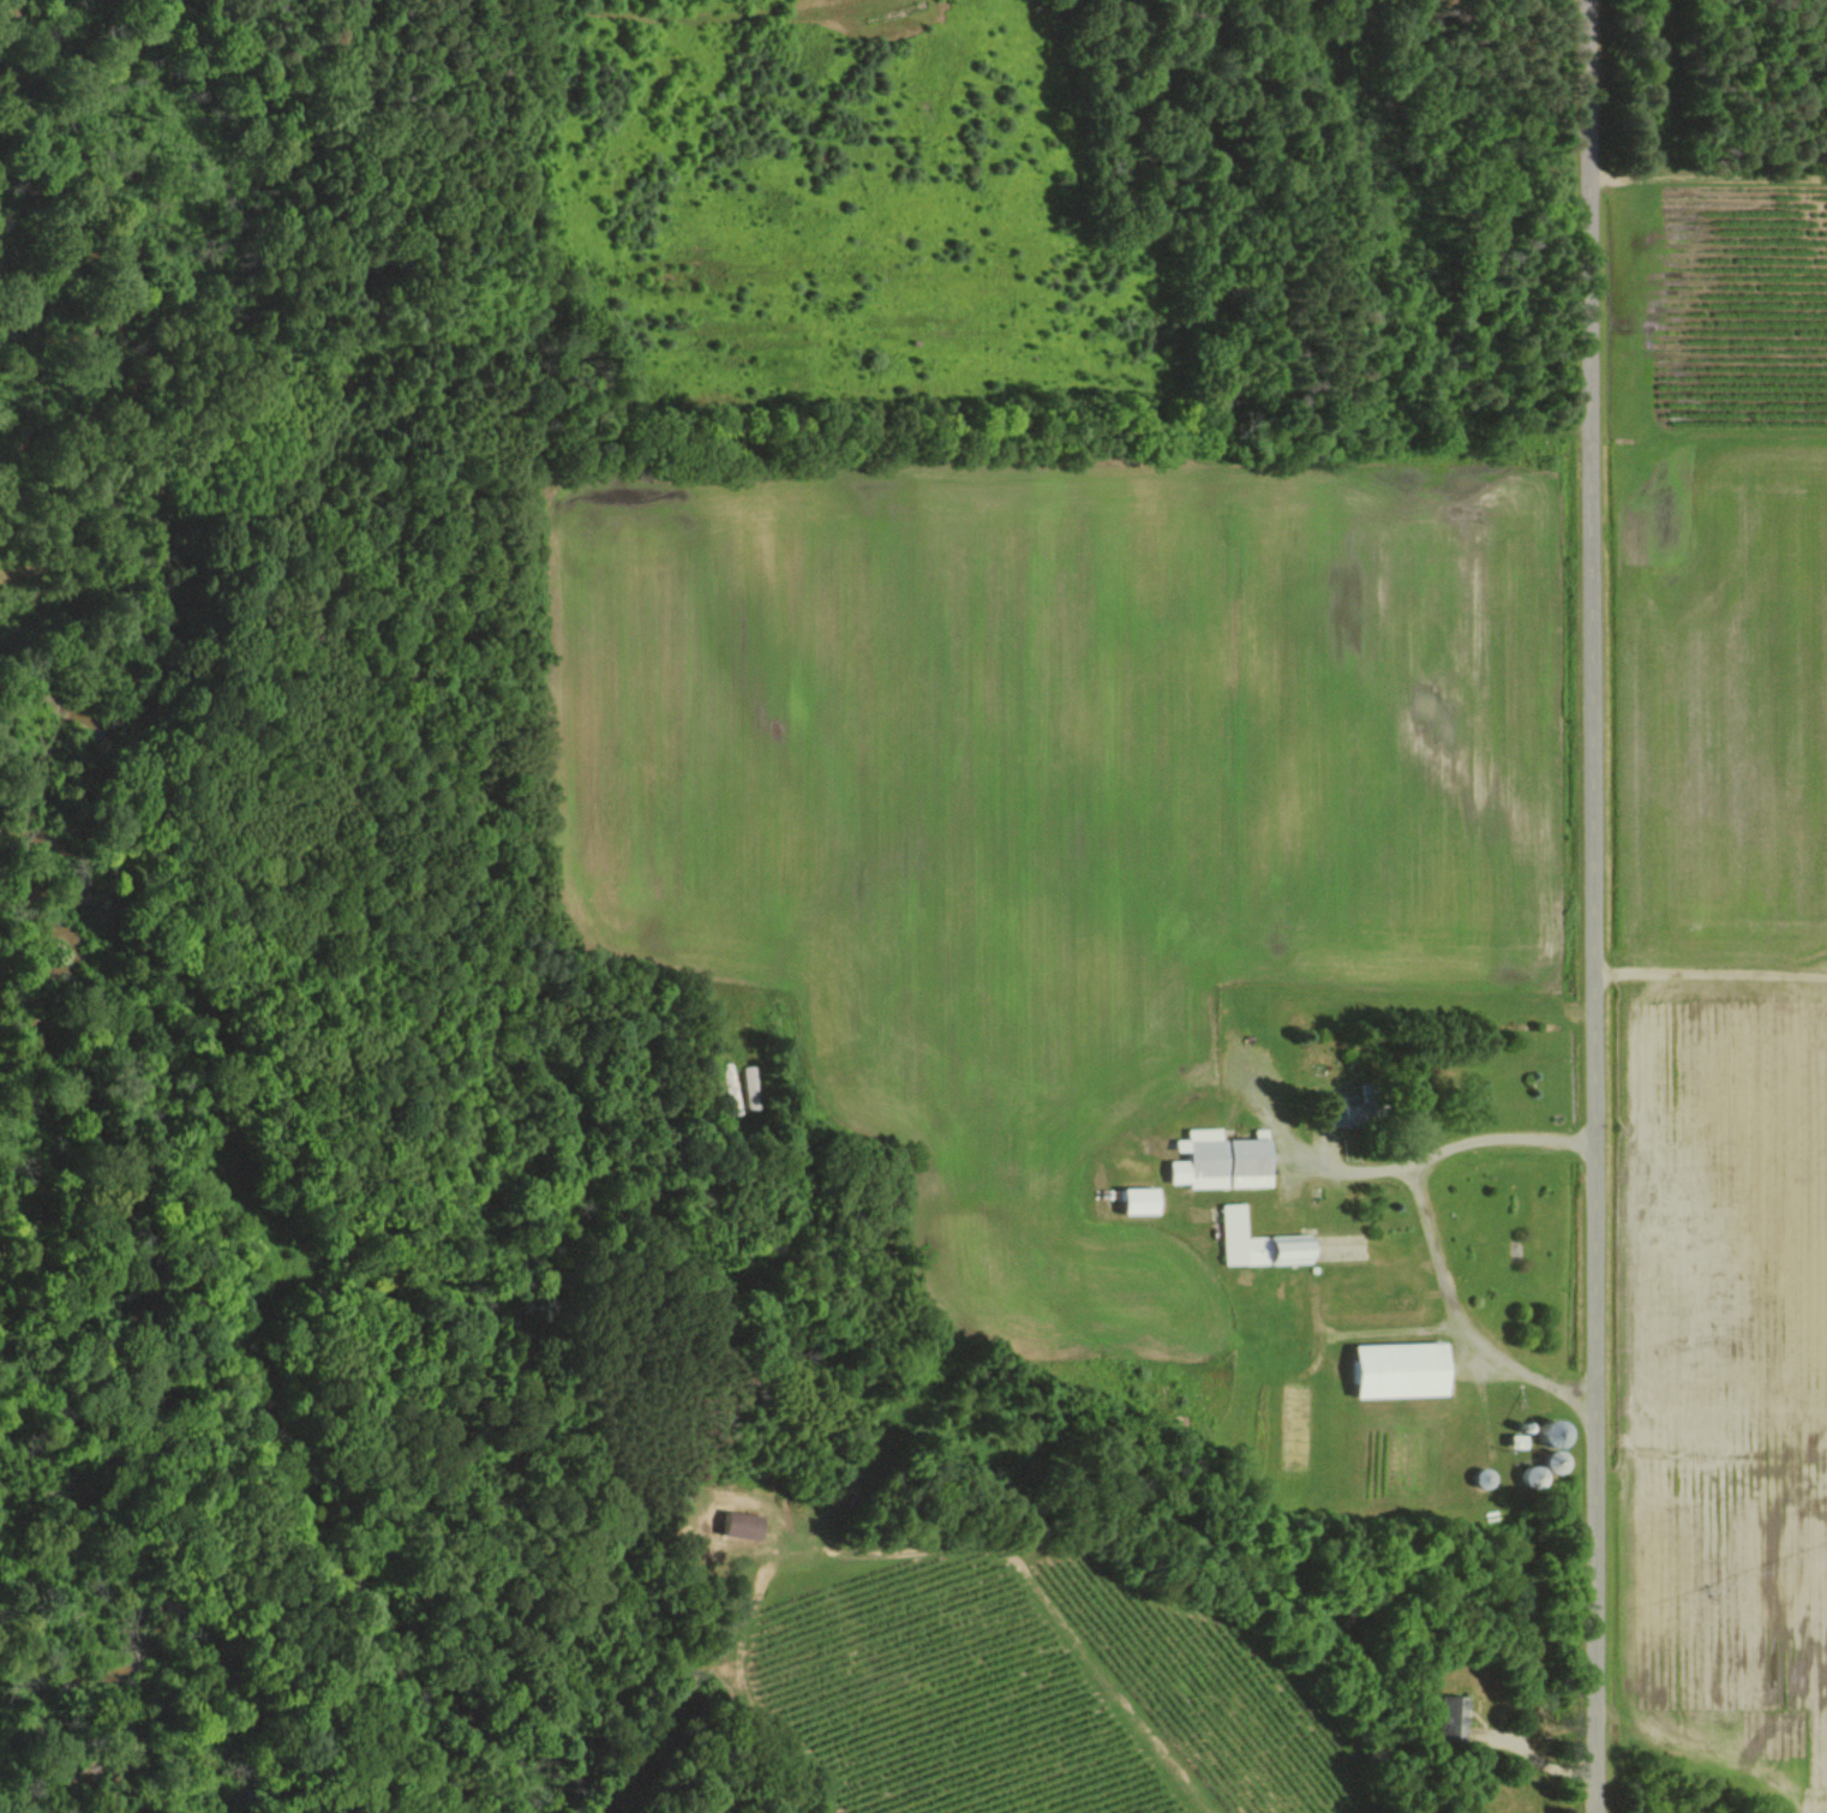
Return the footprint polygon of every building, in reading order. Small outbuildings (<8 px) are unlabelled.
[(756,1108),(755,1065),(743,1065),(744,1108),(756,1108)] [(1274,1186),(1272,1137),(1268,1137),(1267,1129),(1257,1129),(1257,1139),(1224,1139),(1223,1128),(1189,1129),(1189,1139),(1177,1139),(1177,1152),(1192,1151),(1192,1160),(1172,1160),(1172,1183),(1189,1182),(1190,1188),(1274,1186)] [(1160,1187),(1127,1188),(1127,1214),(1161,1214),(1160,1187)] [(1245,1203),(1222,1204),(1224,1265),(1316,1262),(1316,1235),(1246,1236),(1245,1203)] [(1451,1342),(1359,1345),(1361,1398),(1453,1395),(1451,1342)] [(1514,1446),(1529,1446),(1529,1433),(1514,1433),(1514,1446)] [(1526,1480),(1544,1488),(1553,1468),(1562,1472),(1569,1457),(1555,1450),(1547,1466),(1535,1461),(1526,1480)] [(763,1540),(768,1516),(731,1508),(726,1533),(763,1540)] [(1443,1734),(1468,1735),(1469,1694),(1444,1693),(1443,1734)]
